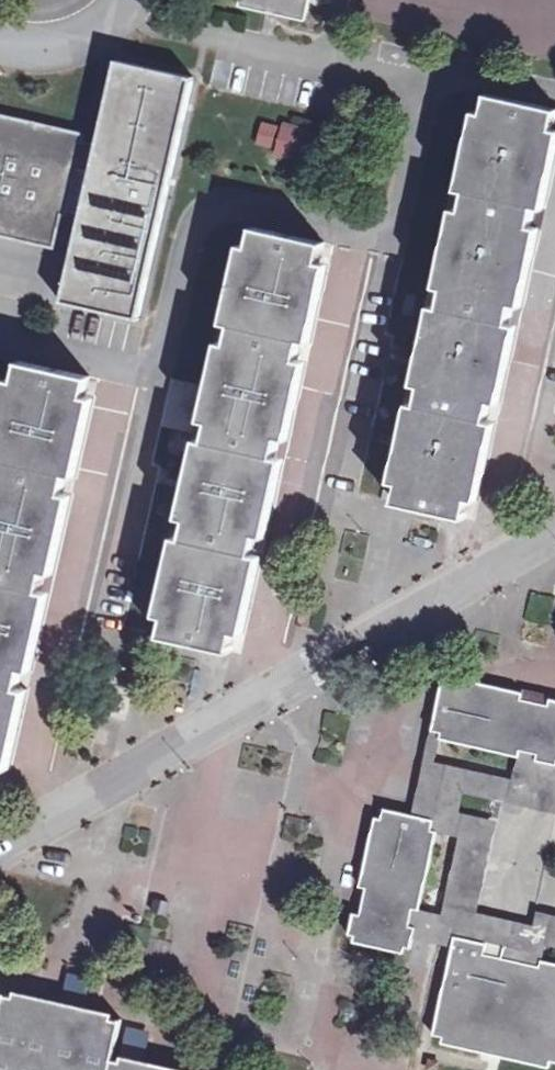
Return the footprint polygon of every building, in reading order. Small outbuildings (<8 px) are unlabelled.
[(309,0),(239,0),(239,1),(305,15),(309,0)] [(193,68),(116,51),(61,295),(138,312),(193,68)] [(554,113),(554,103),(485,88),(394,494),(466,511),(554,113)] [(85,124),(0,105),(0,227),(59,240),(85,124)] [(283,127),(262,122),(256,145),(276,150),(274,156),(314,167),(324,132),(285,122),(283,127)] [(232,643),(324,235),(251,219),(160,627),(232,643)] [(89,368),(17,352),(0,430),(0,766),(89,368)] [(511,390),(494,470),(521,476),(538,396),(511,390)] [(452,668),(450,674),(441,672),(429,722),(439,724),(438,730),(517,748),(518,741),(535,745),(534,752),(554,757),(554,691),(548,689),(546,696),(520,690),(521,683),(452,668)] [(534,752),(535,745),(518,741),(517,748),(512,769),(433,751),(438,730),(439,724),(429,722),(418,774),(465,785),(554,805),(554,757),(534,752)] [(476,903),(497,813),(460,805),(465,785),(418,774),(410,806),(433,811),(430,821),(437,823),(460,828),(442,907),(419,902),(412,900),(409,917),(415,919),(413,930),(452,939),(455,928),(486,935),(484,946),(525,955),(533,916),(476,903)] [(410,806),(383,800),(381,810),(374,809),(359,878),(365,879),(359,906),(352,905),(348,926),(354,927),(353,934),(402,945),(404,939),(411,940),(415,919),(409,917),(412,900),(419,902),(437,823),(430,821),(433,811),(410,806)] [(534,888),(534,872),(502,872),(502,888),(534,888)] [(536,903),(533,916),(525,955),(540,958),(541,952),(545,936),(554,938),(554,907),(536,903)] [(455,928),(432,1027),(443,1029),(441,1036),(549,1060),(550,1053),(554,1054),(554,955),(541,952),(540,958),(525,955),(484,946),(486,935),(455,928)] [(111,1054),(119,1015),(4,989),(0,1006),(0,1069),(182,1069),(111,1054)]
